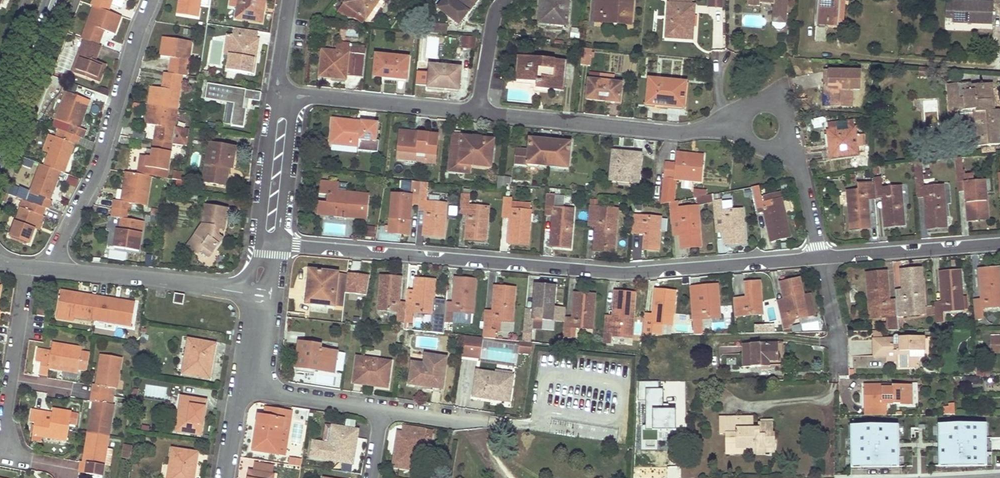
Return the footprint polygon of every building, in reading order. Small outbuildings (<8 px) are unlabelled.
[(121,9),(124,0),(94,0),(91,6),(93,7),(108,11),(111,4),(121,9)] [(197,17),(200,0),(180,0),(177,14),(197,17)] [(236,19),(262,23),(263,11),(261,11),(263,0),(232,0),(231,6),(237,7),(236,19)] [(338,12),(343,16),(355,18),(357,14),(366,19),(379,0),(347,0),(338,12)] [(438,9),(459,24),(466,15),(464,14),(475,0),(444,0),(438,9)] [(539,22),(566,26),(569,0),(541,0),(539,22)] [(632,25),(633,0),(596,0),(594,22),(632,25)] [(665,37),(692,40),(692,28),(691,28),(693,4),(690,4),(690,0),(678,0),(678,4),(670,3),(668,3),(665,37)] [(748,5),(759,6),(759,4),(774,4),(773,23),(787,24),(788,0),(748,0),(748,5)] [(816,24),(827,25),(827,21),(839,22),(840,1),(843,1),(844,0),(818,0),(816,24)] [(929,1),(920,0),(919,17),(928,18),(929,1)] [(977,3),(929,1),(928,18),(928,22),(976,25),(977,3)] [(104,30),(115,34),(121,16),(108,11),(93,7),(82,38),(84,39),(99,45),(104,30)] [(357,14),(355,18),(363,23),(366,19),(357,14)] [(424,23),(422,32),(446,35),(447,26),(424,23)] [(229,56),(227,70),(253,74),(255,62),(253,62),(258,32),(234,28),(233,35),(229,56)] [(472,36),(463,35),(463,46),(472,46),(472,36)] [(183,75),(187,76),(192,42),(163,38),(160,56),(171,57),(169,73),(183,75)] [(72,72),(99,83),(106,65),(94,61),(100,45),(99,45),(84,39),(72,72)] [(568,40),(567,46),(577,48),(577,41),(568,40)] [(363,77),(366,49),(349,48),(350,43),(336,42),(335,52),(322,50),(319,77),(331,78),(332,74),(346,75),(363,77)] [(580,65),(590,66),(592,49),(581,48),(580,65)] [(375,55),(374,76),(393,78),(393,75),(407,77),(408,59),(375,55)] [(529,58),(518,57),(518,67),(528,68),(529,58)] [(428,86),(458,90),(460,68),(451,67),(452,60),(431,58),(428,86)] [(518,67),(516,80),(538,82),(537,88),(553,90),(554,79),(563,80),(566,62),(529,58),(528,68),(518,67)] [(470,62),(452,60),(451,67),(460,68),(458,90),(467,91),(470,62)] [(828,81),(827,106),(851,106),(851,90),(860,90),(860,74),(860,72),(825,71),(825,81),(828,81)] [(151,87),(149,104),(177,109),(183,75),(169,73),(165,72),(162,88),(151,87)] [(614,75),(601,74),(600,81),(613,83),(614,75)] [(563,80),(554,79),(553,90),(562,91),(563,80)] [(649,79),(647,104),(667,106),(667,103),(680,104),(681,99),(684,99),(685,83),(649,79)] [(588,80),(586,100),(607,102),(607,101),(620,102),(622,83),(613,83),(600,81),(588,80)] [(227,103),(224,124),(244,128),(247,109),(243,108),(245,98),(249,99),(259,100),(261,92),(207,83),(205,99),(227,103)] [(999,144),(999,112),(999,110),(994,110),(991,84),(981,85),(982,91),(972,92),(971,85),(971,83),(953,84),(955,112),(972,110),(976,110),(979,146),(999,144)] [(953,84),(946,85),(948,112),(955,112),(953,84)] [(80,128),(90,100),(66,91),(53,127),(66,132),(79,137),(83,138),(86,130),(80,128)] [(156,126),(154,141),(172,144),(187,146),(190,130),(174,128),(177,109),(149,104),(145,124),(156,126)] [(360,121),(333,119),(330,144),(358,147),(358,151),(377,153),(378,141),(376,140),(377,123),(360,121)] [(829,131),(855,128),(854,120),(828,123),(829,131)] [(830,159),(859,156),(858,147),(866,146),(864,135),(856,136),(855,128),(829,131),(827,131),(830,159)] [(400,131),(397,159),(425,162),(425,154),(435,155),(437,135),(424,134),(400,131)] [(60,172),(63,173),(74,143),(76,144),(79,137),(66,132),(63,139),(55,136),(49,153),(44,166),(60,172)] [(452,133),(448,171),(461,172),(463,164),(470,165),(472,165),(472,162),(491,164),(494,140),(461,136),(460,134),(452,133)] [(49,153),(55,136),(50,134),(43,151),(49,153)] [(141,155),(137,174),(150,176),(166,178),(172,144),(154,141),(148,140),(146,156),(141,155)] [(516,163),(547,167),(550,141),(548,141),(548,144),(539,143),(539,140),(530,140),(529,151),(517,150),(516,163)] [(547,167),(567,168),(570,143),(550,141),(547,167)] [(208,143),(202,182),(226,186),(228,169),(231,169),(235,147),(208,143)] [(666,163),(662,204),(670,203),(674,202),(676,179),(683,180),(682,187),(691,188),(692,181),(700,182),(702,156),(694,155),(694,159),(678,157),(678,153),(676,153),(676,164),(666,163)] [(435,155),(425,154),(425,162),(434,163),(435,155)] [(610,180),(638,183),(640,155),(630,154),(630,157),(612,155),(610,180)] [(23,158),(20,165),(32,169),(34,162),(23,158)] [(987,219),(984,180),(974,181),(973,171),(964,172),(963,172),(962,158),(955,158),(958,190),(965,190),(966,196),(969,196),(970,202),(966,202),(968,220),(987,219)] [(914,162),(916,198),(924,197),(924,204),(928,204),(928,210),(925,210),(926,229),(946,227),(945,217),(943,186),(924,187),(923,179),(923,176),(922,162),(914,162)] [(470,165),(463,164),(461,172),(469,173),(470,165)] [(48,209),(51,201),(49,201),(60,172),(44,166),(41,165),(31,190),(19,186),(18,188),(11,185),(10,186),(7,194),(31,203),(34,204),(45,208),(48,209)] [(173,171),(173,179),(183,180),(183,172),(173,171)] [(113,209),(128,211),(129,203),(146,205),(150,176),(137,174),(125,172),(121,201),(114,200),(113,209)] [(69,177),(67,184),(77,187),(79,179),(69,177)] [(881,178),(873,179),(873,182),(875,198),(882,197),(882,203),(885,203),(886,207),(882,208),(884,227),(904,225),(901,187),(882,188),(881,178)] [(319,202),(317,213),(341,219),(342,215),(344,216),(344,219),(367,218),(369,194),(346,191),(346,184),(320,181),(319,194),(327,195),(326,203),(319,202)] [(392,194),(389,233),(408,235),(410,217),(406,217),(407,210),(411,210),(411,205),(418,205),(419,190),(420,184),(420,183),(413,182),(412,196),(392,194)] [(846,191),(850,230),(869,228),(868,211),(865,211),(864,204),(868,204),(867,199),(875,198),(873,182),(857,184),(857,191),(846,191)] [(763,211),(770,241),(789,237),(781,199),(778,200),(776,194),(761,197),(759,186),(751,188),(757,212),(763,211)] [(423,235),(443,237),(446,204),(441,204),(426,203),(427,195),(427,191),(419,190),(418,205),(418,210),(425,211),(425,216),(429,217),(428,222),(424,222),(424,227),(423,235)] [(694,190),(693,198),(697,197),(706,195),(706,190),(694,190)] [(699,205),(714,202),(713,194),(706,195),(697,197),(699,205)] [(442,196),(427,195),(426,203),(441,204),(442,196)] [(465,239),(485,241),(488,208),(469,206),(469,196),(462,195),(460,213),(468,214),(465,239)] [(550,247),(570,248),(573,210),(563,209),(553,208),(554,204),(554,196),(547,195),(545,215),(553,216),(552,222),(556,222),(555,229),(552,228),(550,247)] [(507,242),(528,244),(530,211),(511,209),(511,203),(512,199),(504,198),(502,217),(509,218),(507,242)] [(590,199),(590,207),(599,208),(599,200),(590,199)] [(681,248),(701,246),(698,212),(697,212),(679,214),(678,207),(678,201),(674,202),(670,203),(671,224),(679,223),(679,229),(683,229),(683,234),(680,235),(681,248)] [(725,245),(744,244),(741,210),(722,212),(722,201),(714,202),(716,221),(722,220),(723,226),(727,226),(727,231),(724,232),(725,245)] [(10,236),(29,243),(35,229),(40,215),(42,216),(45,208),(34,204),(31,203),(29,210),(21,207),(10,236)] [(531,204),(511,203),(511,209),(530,211),(531,204)] [(201,226),(187,246),(198,253),(201,250),(209,256),(222,239),(216,234),(216,227),(224,229),(227,209),(205,205),(201,226)] [(617,219),(608,218),(609,209),(599,208),(590,207),(588,225),(596,225),(594,250),(614,252),(617,219)] [(118,218),(114,247),(139,250),(143,221),(126,219),(128,211),(113,209),(111,217),(118,218)] [(609,209),(608,218),(617,219),(618,210),(609,209)] [(425,211),(418,210),(416,226),(424,227),(424,222),(428,222),(429,217),(425,216),(425,211)] [(39,230),(44,217),(42,216),(40,215),(35,229),(39,230)] [(643,249),(658,250),(660,218),(633,216),(632,232),(640,233),(640,230),(645,231),(645,233),(643,249)] [(723,226),(722,220),(716,221),(716,233),(724,232),(727,231),(727,226),(723,226)] [(679,223),(671,224),(672,235),(680,235),(683,234),(683,229),(679,229),(679,223)] [(374,238),(377,227),(367,225),(364,235),(374,238)] [(979,270),(980,288),(984,287),(984,296),(981,297),(981,300),(974,301),(976,319),(983,318),(982,308),(999,307),(999,287),(998,268),(979,270)] [(921,269),(901,270),(903,290),(904,300),(896,301),(897,316),(907,316),(906,308),(920,307),(924,307),(921,269)] [(338,273),(310,270),(309,281),(313,281),(311,304),(334,306),(338,273)] [(943,303),(935,304),(937,329),(941,329),(941,322),(945,321),(944,311),(963,310),(970,309),(969,293),(962,293),(960,271),(941,272),(942,290),(946,290),(946,297),(943,297),(943,303)] [(886,272),(866,274),(870,319),(887,317),(887,320),(888,320),(888,322),(889,330),(898,330),(897,316),(896,301),(888,301),(886,272)] [(346,293),(348,274),(338,273),(334,306),(345,307),(346,293)] [(348,274),(346,293),(366,295),(368,275),(348,273),(348,274)] [(401,278),(381,276),(378,310),(397,311),(396,321),(405,322),(406,304),(398,303),(399,297),(396,297),(396,291),(399,291),(401,278)] [(413,305),(406,304),(405,322),(413,323),(422,324),(423,314),(432,314),(435,281),(415,279),(415,288),(414,293),(418,293),(417,299),(414,299),(413,305)] [(453,303),(446,303),(445,321),(452,322),(453,312),(471,313),(472,313),(475,280),(455,279),(453,303)] [(799,279),(780,284),(784,300),(784,301),(788,301),(790,307),(786,308),(779,309),(784,329),(791,328),(789,320),(808,316),(803,296),(799,279)] [(741,302),(741,299),(734,299),(735,317),(762,314),(759,282),(745,283),(746,298),(746,301),(741,302)] [(555,287),(535,285),(533,310),(527,310),(525,333),(532,334),(533,327),(542,327),(543,319),(565,321),(566,318),(566,310),(553,309),(555,287)] [(717,285),(702,287),(704,302),(704,306),(699,306),(699,302),(691,303),(692,313),(693,320),(719,318),(717,285)] [(514,289),(494,287),(493,301),(497,301),(496,307),(493,307),(492,313),(486,312),(483,338),(484,338),(496,339),(497,331),(497,330),(492,330),(492,321),(502,321),(512,322),(514,289)] [(415,288),(407,288),(406,304),(413,305),(414,299),(414,293),(415,288)] [(671,326),(675,292),(655,290),(654,304),(657,304),(657,310),(653,310),(652,316),(645,315),(644,337),(652,337),(661,337),(662,325),(671,326)] [(904,300),(903,290),(895,290),(896,301),(904,300)] [(75,316),(95,319),(99,297),(77,294),(62,291),(59,310),(75,313),(75,316)] [(635,294),(615,292),(614,305),(617,306),(617,311),(613,311),(613,318),(606,317),(604,343),(611,343),(612,336),(631,338),(635,294)] [(175,293),(174,303),(184,304),(185,295),(175,293)] [(594,295),(575,294),(573,307),(577,307),(576,313),(573,313),(572,319),(566,318),(565,321),(564,337),(571,337),(572,327),(591,329),(594,295)] [(811,294),(803,296),(808,316),(816,314),(811,294)] [(99,297),(95,319),(116,322),(116,319),(132,322),(135,303),(121,301),(99,297)] [(784,301),(784,300),(777,302),(779,309),(786,308),(784,301)] [(921,314),(920,307),(906,308),(907,316),(921,314)] [(470,323),(471,313),(453,312),(452,322),(470,323)] [(501,331),(502,321),(492,321),(492,330),(497,330),(497,331),(501,331)] [(774,324),(755,324),(755,334),(774,333),(774,324)] [(882,339),(882,331),(873,331),(873,339),(882,339)] [(532,343),(532,334),(525,333),(524,342),(532,343)] [(483,338),(465,336),(462,355),(481,358),(484,338),(483,338)] [(991,336),(991,350),(999,349),(999,336),(991,336)] [(924,337),(899,337),(899,346),(901,366),(910,366),(910,358),(910,351),(924,351),(924,337)] [(189,339),(183,373),(209,378),(212,360),(215,344),(189,339)] [(873,356),(874,356),(887,356),(887,353),(893,353),(896,354),(897,356),(897,360),(898,366),(901,366),(899,346),(893,346),(893,339),(882,339),(873,339),(873,356)] [(301,368),(333,373),(336,352),(317,350),(318,345),(299,342),(298,352),(303,352),(301,368)] [(531,354),(533,343),(532,343),(524,342),(521,342),(519,352),(531,354)] [(51,351),(37,348),(36,361),(41,362),(40,373),(48,374),(49,367),(62,369),(64,377),(77,379),(79,369),(88,370),(90,353),(81,352),(82,348),(53,343),(51,351)] [(743,354),(743,367),(760,367),(760,362),(778,361),(778,353),(777,343),(742,344),(742,346),(743,354)] [(94,385),(93,393),(108,395),(114,396),(116,388),(117,388),(122,358),(102,355),(96,385),(94,385)] [(412,363),(409,384),(422,386),(429,387),(442,389),(443,387),(446,358),(425,355),(424,365),(412,363)] [(357,357),(353,381),(375,384),(375,386),(387,388),(391,362),(357,357)] [(918,366),(918,358),(910,358),(910,366),(918,366)] [(976,367),(976,375),(989,377),(990,369),(976,367)] [(512,376),(477,371),(473,396),(483,397),(508,401),(512,376)] [(963,377),(963,384),(980,384),(980,376),(977,376),(963,377)] [(663,408),(663,388),(658,388),(658,381),(639,381),(639,401),(645,401),(646,429),(676,429),(675,408),(663,408)] [(864,385),(865,416),(887,415),(886,407),(883,407),(883,404),(886,403),(899,403),(899,405),(911,405),(911,385),(895,385),(894,388),(882,388),(882,385),(864,385)] [(94,401),(89,432),(109,435),(114,404),(113,404),(106,403),(108,395),(93,393),(92,401),(94,401)] [(108,395),(106,403),(113,404),(114,396),(108,395)] [(182,396),(176,430),(201,435),(204,417),(207,400),(182,396)] [(956,414),(955,403),(949,404),(950,406),(945,406),(946,414),(951,414),(956,414)] [(291,412),(267,408),(266,417),(258,415),(257,424),(260,425),(258,441),(255,440),(253,450),(279,454),(282,430),(289,431),(291,412)] [(35,422),(33,435),(43,436),(67,440),(69,424),(77,425),(78,414),(71,413),(71,412),(53,409),(52,413),(32,410),(31,422),(35,422)] [(726,435),(726,454),(746,454),(746,448),(753,448),(753,453),(764,453),(764,452),(764,447),(774,447),(773,433),(772,433),(772,423),(758,423),(758,426),(758,429),(743,429),(742,417),(720,418),(720,435),(726,435)] [(758,429),(758,426),(753,426),(753,417),(742,417),(743,429),(758,429)] [(937,465),(986,465),(986,421),(937,421),(937,465)] [(849,466),(899,466),(898,422),(849,422),(849,466)] [(356,430),(332,426),(329,444),(313,441),(310,457),(353,464),(354,453),(353,452),(356,430)] [(393,467),(419,471),(423,444),(424,438),(425,438),(426,431),(426,430),(426,429),(404,426),(403,434),(400,433),(397,456),(395,456),(393,467)] [(285,455),(289,431),(282,430),(279,454),(285,455)] [(431,446),(433,432),(426,431),(425,438),(424,438),(423,444),(431,446)] [(81,470),(95,472),(96,464),(104,465),(109,435),(89,432),(83,462),(82,462),(81,470)] [(33,435),(32,441),(42,443),(43,436),(33,435)] [(991,452),(999,452),(999,437),(991,437),(991,452)] [(132,445),(123,444),(122,458),(131,459),(132,445)] [(194,476),(198,453),(173,449),(168,477),(194,477),(194,476)] [(250,471),(249,477),(273,477),(273,475),(272,475),(274,467),(254,464),(253,472),(250,471)] [(635,477),(667,477),(667,467),(635,467),(635,477)]
